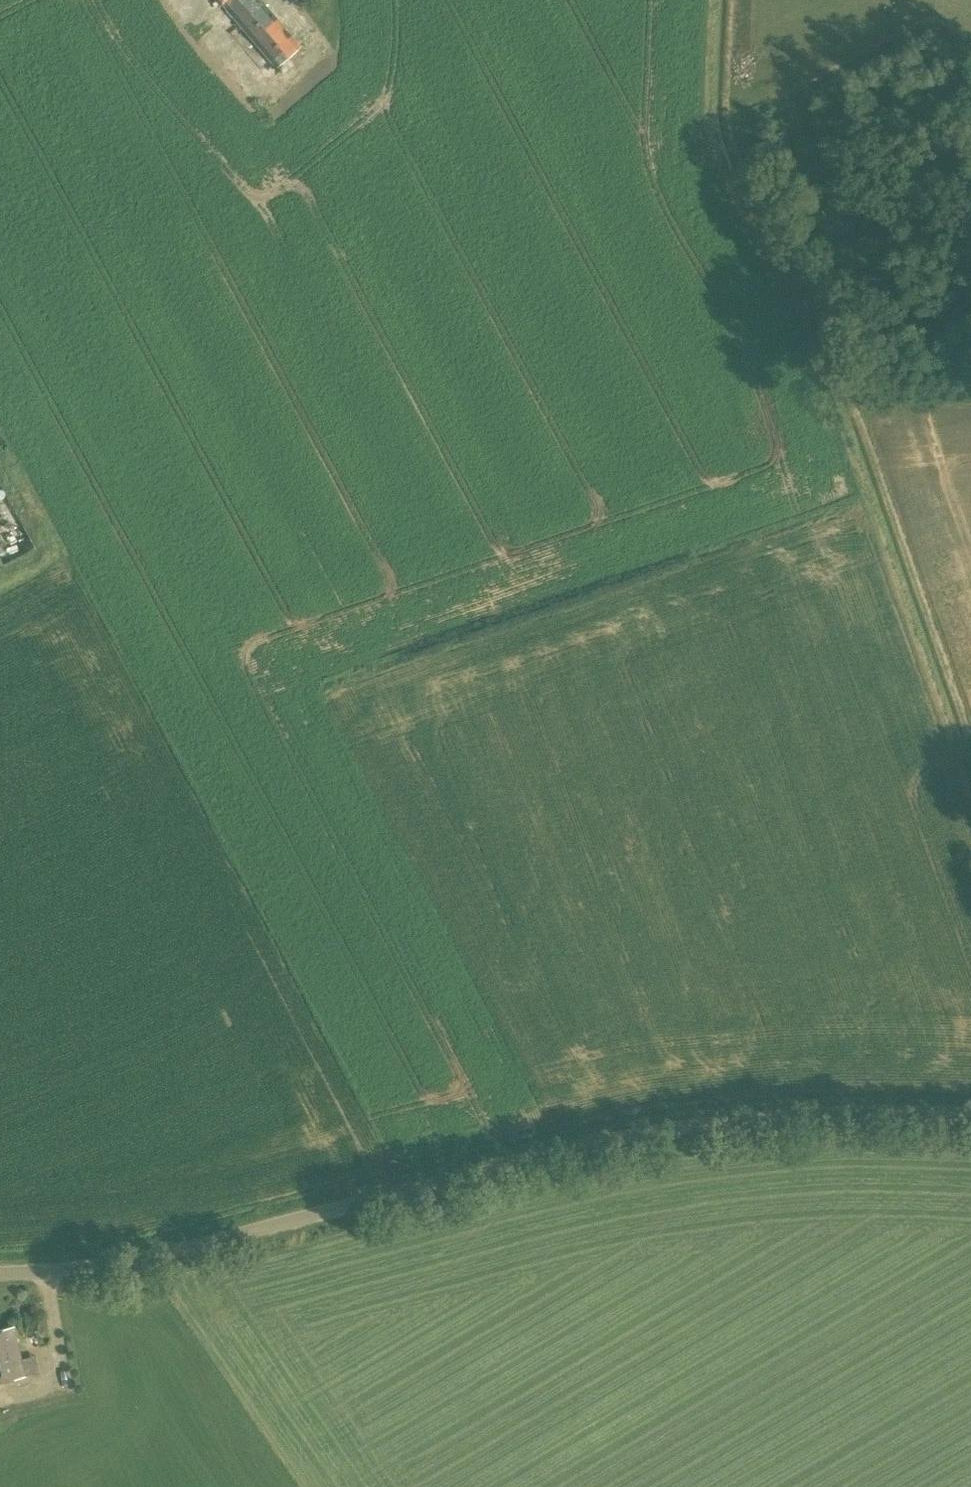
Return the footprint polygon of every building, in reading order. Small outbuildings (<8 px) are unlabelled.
[(262,0),(215,0),(220,5),(221,4),(274,67),(301,45),(262,0)] [(24,1375),(13,1327),(0,1330),(0,1380),(24,1375)]
